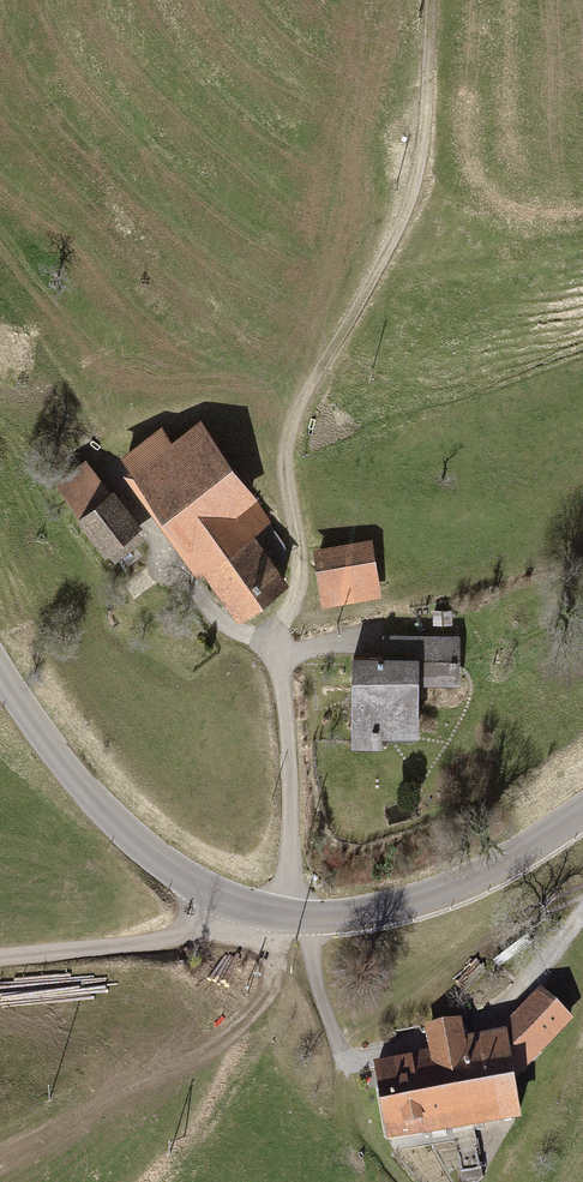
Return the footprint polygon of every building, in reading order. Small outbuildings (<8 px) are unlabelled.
[(134,475),(130,478),(183,552),(187,548),(237,617),(283,583),(248,533),(267,519),(201,428),(173,448),(162,432),(123,460),(134,475)] [(83,522),(80,525),(110,564),(146,536),(116,497),(114,498),(86,463),(56,487),(83,522)] [(372,546),(315,555),(323,610),(380,602),(372,546)] [(421,752),(422,693),(461,694),(463,644),(414,643),(415,625),(394,625),(394,642),(383,642),(382,667),(356,666),(354,757),(384,758),(384,752),(421,752)] [(543,1002),(500,1046),(467,1050),(466,1043),(465,1034),(429,1038),(430,1049),(433,1072),(383,1077),(392,1152),(523,1137),(518,1094),(576,1034),(543,1002)]
